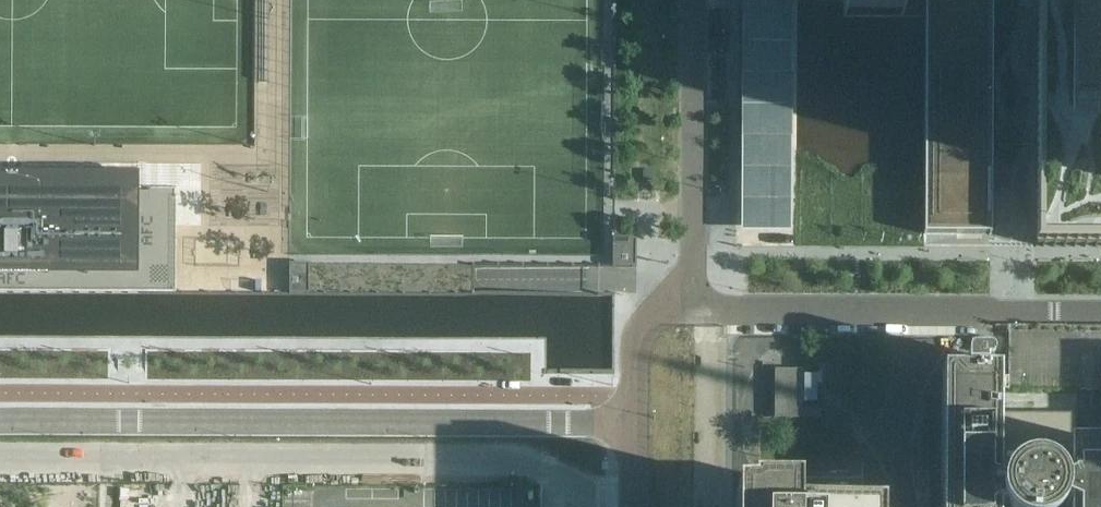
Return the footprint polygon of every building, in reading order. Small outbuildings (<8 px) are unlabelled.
[(992,235),(992,0),(744,0),(743,235),(795,236),(795,246),(924,247),(924,235),(992,235)] [(1038,7),(1038,8),(1036,9),(1036,19),(1038,19),(1038,28),(1036,29),(1036,50),(1038,51),(1038,59),(1036,60),(1036,103),(1038,103),(1037,112),(1036,112),(1035,187),(1037,187),(1037,196),(1035,196),(1035,248),(1100,248),(1100,0),(1038,0),(1038,7)] [(66,271),(66,279),(175,281),(176,195),(0,193),(0,270),(66,271)] [(636,243),(611,243),(611,267),(475,267),(475,293),(636,293),(636,243)] [(1009,326),(1009,333),(1008,333),(1008,337),(1008,378),(1008,391),(1100,391),(1100,326),(1009,326)] [(1007,390),(1007,377),(999,377),(999,373),(985,373),(985,370),(986,370),(987,370),(988,369),(989,369),(990,367),(991,366),(991,365),(991,363),(991,362),(990,361),(989,360),(989,359),(987,358),(985,358),(970,358),(969,358),(968,359),(967,360),(966,360),(966,362),(965,363),(965,364),(965,373),(942,373),(941,506),(1100,506),(1100,448),(1076,448),(1076,417),(1037,416),(999,416),(999,390),(1007,390)] [(775,370),(774,419),(822,419),(822,370),(775,370)] [(735,499),(735,506),(817,506),(797,506),(797,495),(751,495),(751,499),(735,499)]
